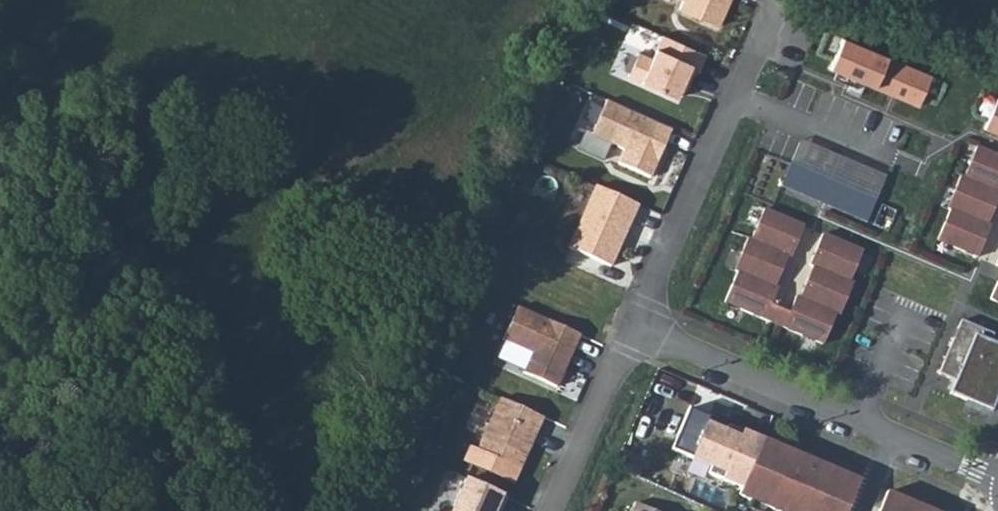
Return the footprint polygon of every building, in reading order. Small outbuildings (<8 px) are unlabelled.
[(679,10),(717,27),(729,0),(684,0),(679,10)] [(705,55),(661,35),(650,59),(637,53),(626,75),(640,82),(640,83),(675,99),(681,85),(686,87),(694,67),(698,69),(705,55)] [(845,35),(832,68),(878,86),(890,55),(845,35)] [(934,73),(890,55),(878,86),(922,105),(934,73)] [(987,127),(997,131),(997,101),(987,127)] [(671,131),(606,102),(591,135),(624,151),(618,163),(650,177),(671,131)] [(800,141),(790,164),(829,181),(820,203),(826,206),(836,183),(876,200),(886,177),(800,141)] [(976,146),(963,177),(958,175),(944,210),(948,211),(935,242),(977,259),(989,228),(985,226),(997,195),(997,155),(976,146)] [(790,164),(780,187),(820,203),(829,181),(790,164)] [(836,183),(826,206),(866,223),(876,200),(836,183)] [(637,206),(595,187),(568,248),(610,267),(637,206)] [(802,228),(763,211),(751,240),(747,238),(733,271),(737,273),(724,303),(822,346),(835,316),(840,318),(855,284),(851,282),(864,251),(821,232),(806,266),(810,268),(798,298),(795,296),(787,314),(768,305),(775,290),(772,288),(786,256),(789,258),(802,228)] [(988,300),(997,304),(997,277),(988,300)] [(584,340),(520,310),(505,347),(535,360),(529,378),(563,394),(584,340)] [(937,374),(955,381),(949,394),(991,411),(997,394),(997,345),(990,342),(993,334),(960,320),(937,374)] [(542,419),(499,400),(476,452),(519,470),(542,419)] [(740,489),(762,440),(728,424),(724,433),(706,425),(691,459),(710,467),(707,474),(740,489)] [(737,497),(768,510),(847,510),(859,482),(762,440),(740,489),(737,497)] [(464,480),(450,510),(500,510),(506,499),(464,480)] [(885,494),(877,510),(925,510),(885,494)]
